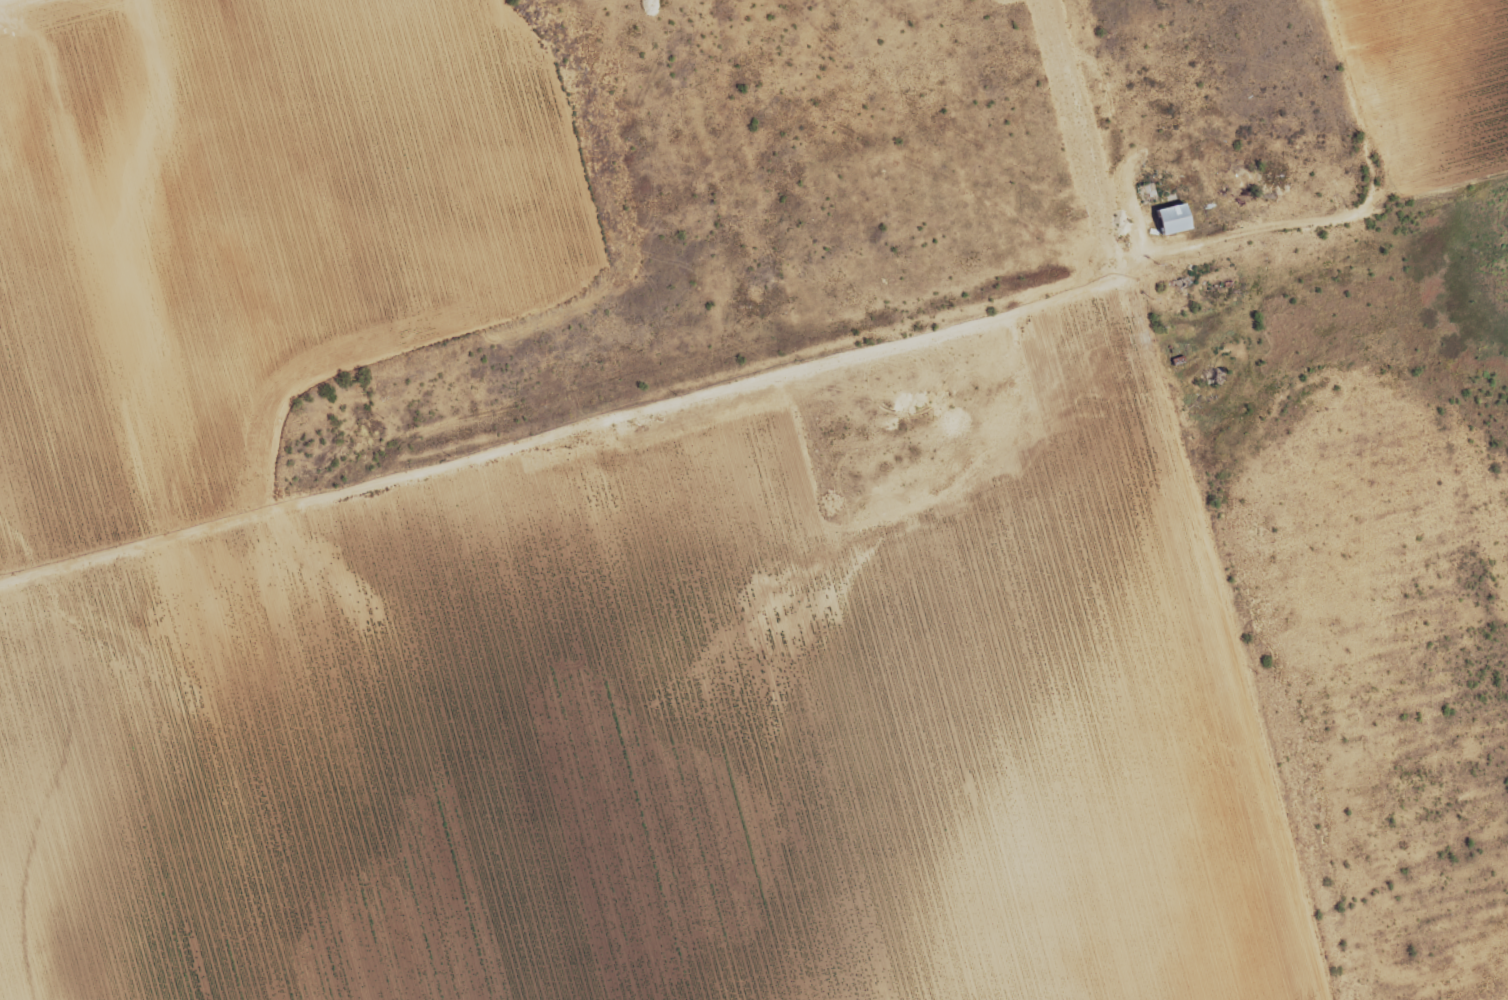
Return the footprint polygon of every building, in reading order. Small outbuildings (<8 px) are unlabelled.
[(1157,199),(1154,184),(1145,186),(1148,201),(1157,199)] [(1190,229),(1185,203),(1156,210),(1162,236),(1190,229)]
